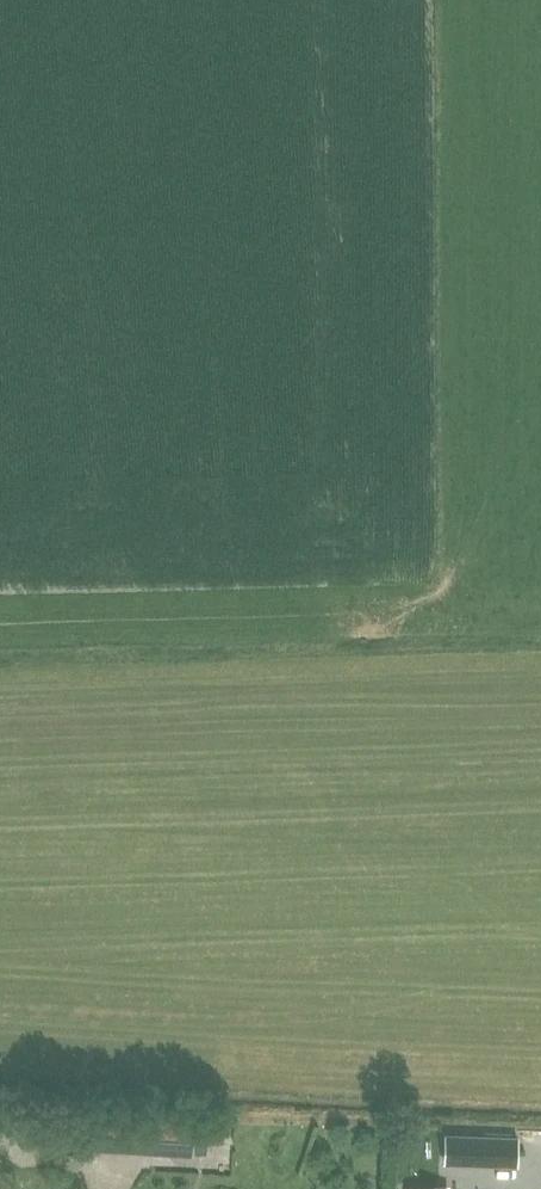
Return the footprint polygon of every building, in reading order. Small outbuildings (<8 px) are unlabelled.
[(193,1154),(193,1152),(194,1121),(130,1117),(128,1150),(193,1154)] [(516,1165),(517,1136),(446,1134),(445,1163),(516,1165)]
